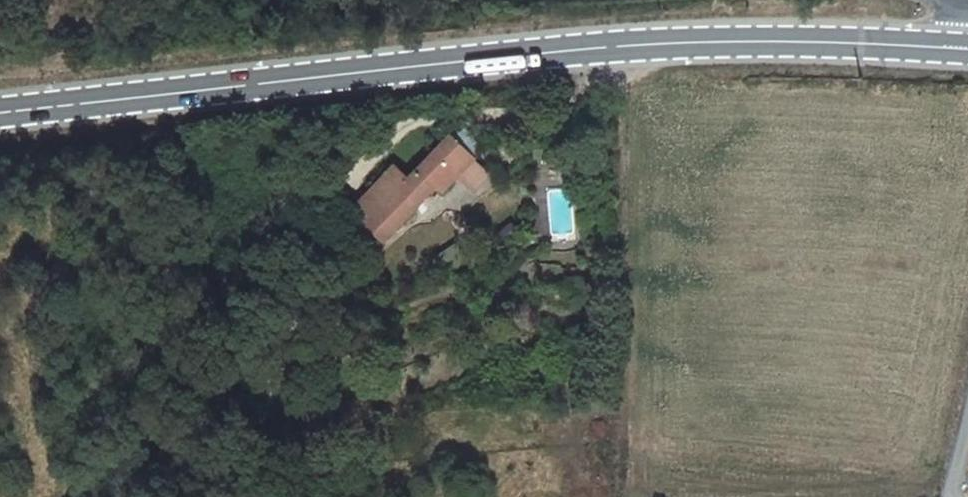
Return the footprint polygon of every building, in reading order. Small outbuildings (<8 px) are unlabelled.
[(481,146),(486,141),(467,126),(463,130),(481,146)] [(408,181),(394,168),(352,210),(383,241),(438,185),(449,174),(456,180),(459,176),(476,159),(474,157),(483,148),(481,147),(481,146),(463,130),(454,138),(452,137),(408,181)] [(476,159),(459,176),(472,189),(489,172),(476,159)] [(445,191),(456,180),(449,174),(438,185),(445,191)] [(454,248),(439,258),(448,271),(462,261),(454,248)]
